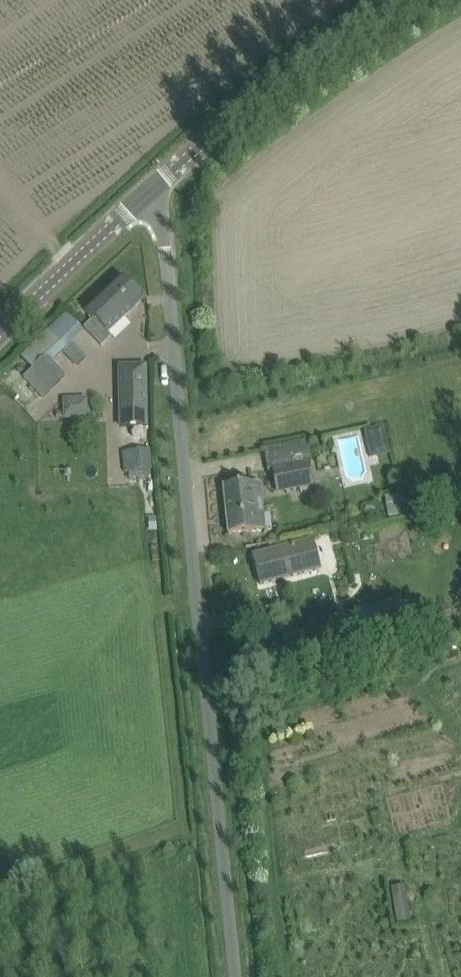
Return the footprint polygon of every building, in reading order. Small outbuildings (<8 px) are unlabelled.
[(112,338),(108,334),(144,299),(122,277),(85,312),(93,320),(84,329),(102,348),(112,338)] [(65,377),(49,360),(65,345),(57,336),(70,324),(64,317),(21,357),(32,369),(24,377),(43,398),(65,377)] [(77,368),(88,358),(74,343),(63,353),(77,368)] [(146,427),(145,367),(120,368),(121,427),(146,427)] [(85,402),(65,403),(66,420),(86,419),(85,402)] [(371,458),(391,454),(385,426),(365,431),(371,458)] [(123,452),(125,472),(151,471),(150,451),(123,452)] [(274,471),(278,494),(313,487),(308,464),(274,471)] [(228,534),(258,531),(253,483),(223,487),(228,534)] [(401,517),(398,494),(385,496),(388,519),(401,517)] [(260,585),(320,570),(313,541),(253,556),(260,585)] [(399,600),(353,612),(360,640),(406,628),(399,600)]
